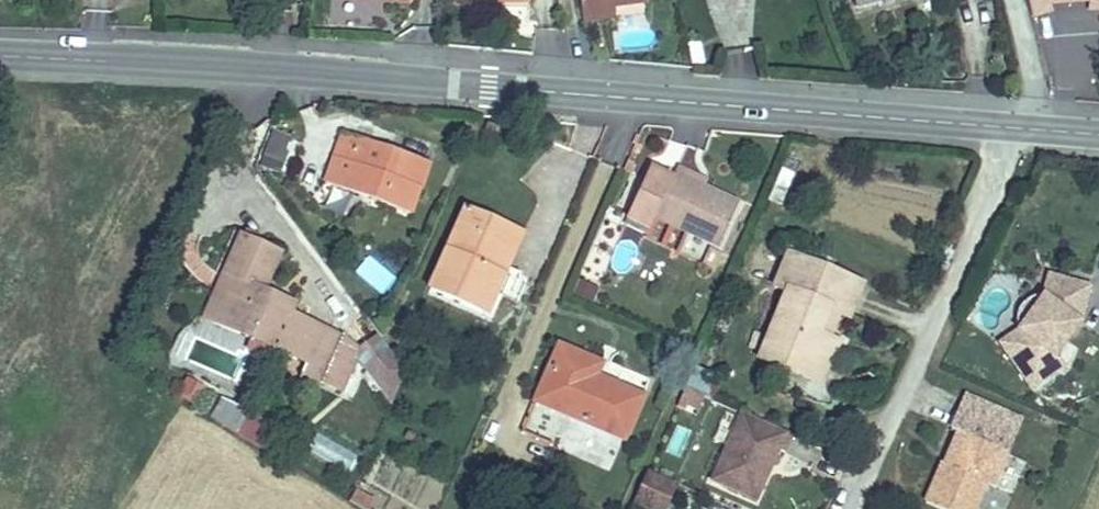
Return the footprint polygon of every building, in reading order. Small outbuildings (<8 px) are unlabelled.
[(616,17),(615,6),(614,1),(581,5),(583,22),(616,17)] [(699,42),(688,45),(694,68),(706,65),(699,42)] [(289,138),(274,131),(261,165),(276,172),(289,138)] [(343,133),(326,183),(411,213),(428,163),(343,133)] [(739,204),(704,188),(675,175),(672,179),(650,169),(627,218),(626,219),(650,230),(656,218),(718,247),(739,204)] [(678,169),(675,175),(704,188),(707,182),(678,169)] [(484,316),(503,275),(490,269),(508,227),(466,209),(429,292),(484,316)] [(521,233),(508,227),(490,269),(503,275),(521,233)] [(240,236),(222,276),(231,279),(212,323),(307,364),(303,374),(342,391),(359,351),(343,338),(289,315),(293,306),(263,292),(280,254),(240,236)] [(365,255),(352,273),(383,295),(396,277),(365,255)] [(848,318),(861,286),(787,255),(775,286),(786,291),(758,358),(808,378),(816,358),(829,363),(837,344),(827,340),(817,336),(828,310),(838,314),(848,318)] [(203,319),(212,323),(231,279),(222,276),(203,319)] [(999,344),(1024,379),(1055,358),(1055,357),(1079,323),(1089,287),(1049,276),(1042,297),(1018,332),(999,344)] [(838,314),(828,310),(817,336),(827,340),(838,314)] [(596,378),(601,365),(559,347),(535,402),(624,440),(642,398),(596,378)] [(1066,366),(1055,357),(1055,358),(1024,379),(1031,390),(1066,366)] [(829,363),(816,358),(808,378),(821,383),(829,363)] [(693,372),(692,394),(715,396),(716,374),(693,372)] [(184,379),(176,398),(199,408),(208,388),(184,379)] [(949,454),(955,456),(950,468),(944,464),(942,464),(925,503),(939,508),(975,508),(985,484),(992,487),(1021,420),(965,397),(950,431),(957,434),(949,454)] [(210,421),(237,429),(243,407),(216,399),(210,421)] [(712,439),(722,444),(735,417),(724,412),(712,439)] [(742,413),(712,480),(756,500),(778,450),(784,453),(792,435),(742,413)] [(949,454),(944,464),(950,468),(955,456),(949,454)] [(646,472),(633,502),(648,508),(666,508),(677,486),(646,472)] [(356,490),(350,501),(362,508),(369,508),(374,501),(356,490)]
